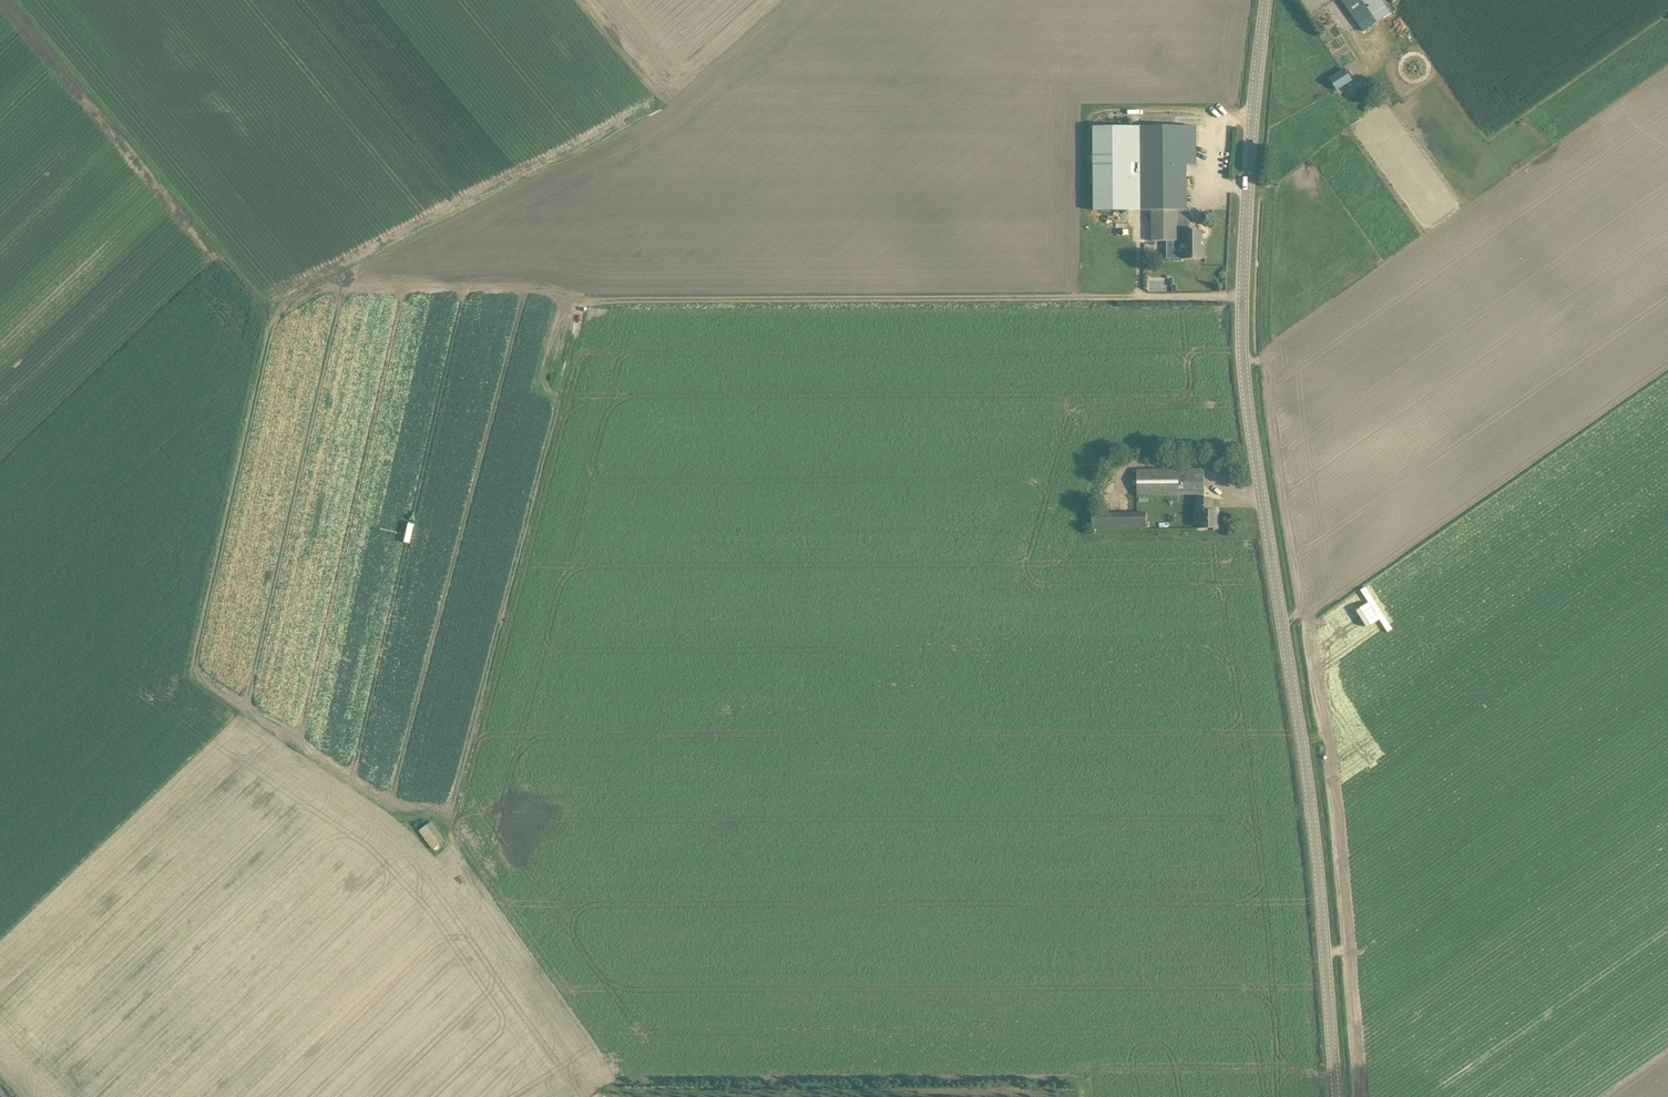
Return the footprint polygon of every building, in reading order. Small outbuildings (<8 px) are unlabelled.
[(1359,24),(1368,18),(1385,7),(1381,0),(1342,0),(1359,24)] [(1337,90),(1353,80),(1351,78),(1345,69),(1330,79),(1337,90)] [(1094,127),(1094,184),(1187,183),(1187,165),(1197,165),(1196,126),(1141,127),(1094,127)] [(1094,211),(1151,210),(1151,220),(1177,220),(1176,210),(1187,210),(1187,183),(1094,184),(1094,211)] [(1177,231),(1177,220),(1151,220),(1151,239),(1175,239),(1175,259),(1205,258),(1205,240),(1202,240),(1202,230),(1183,231),(1177,231)] [(1202,528),(1206,528),(1217,528),(1217,511),(1213,511),(1212,499),(1203,499),(1203,494),(1205,494),(1205,469),(1193,469),(1138,469),(1138,494),(1199,494),(1199,512),(1202,512),(1202,528)] [(1092,529),(1147,529),(1147,513),(1092,513),(1092,529)] [(444,842),(431,822),(419,831),(432,850),(444,842)]
